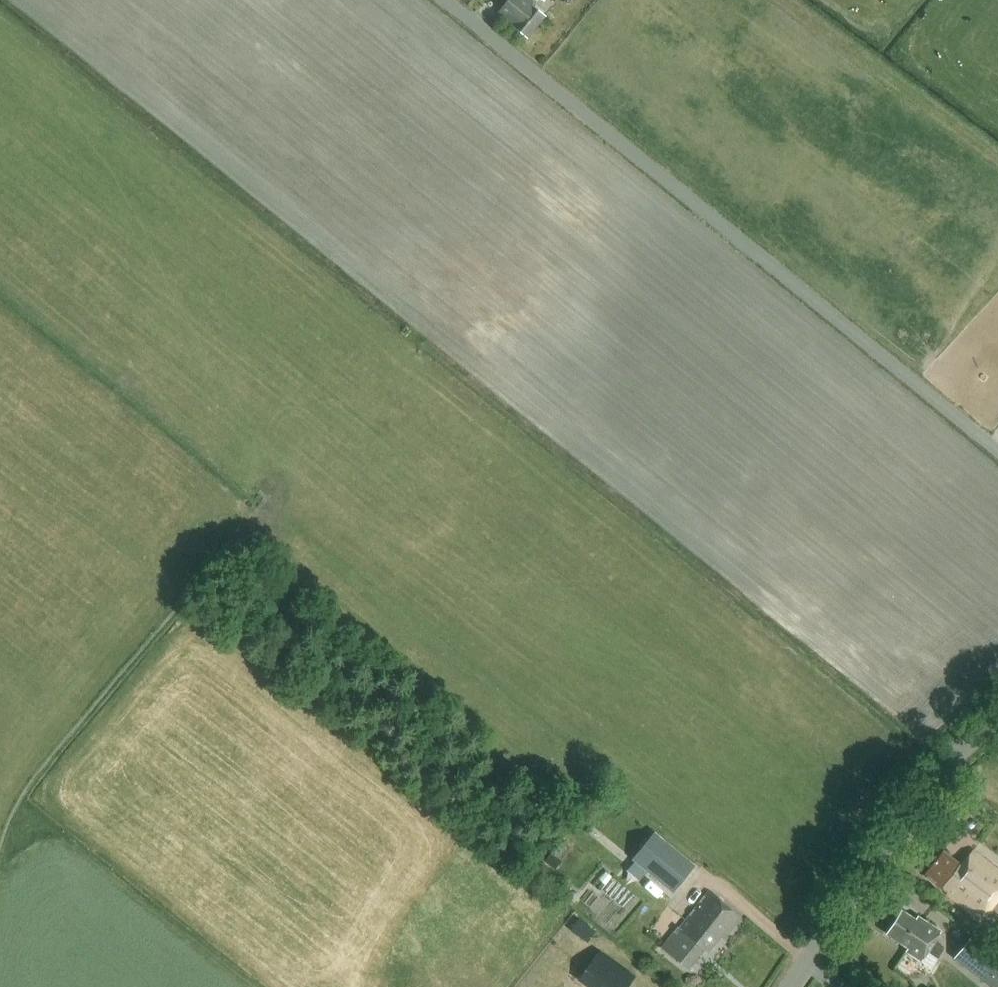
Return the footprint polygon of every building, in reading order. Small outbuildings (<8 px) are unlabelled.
[(533,4),(528,0),(499,0),(504,5),(497,14),(512,27),(512,28),(527,40),(545,18),(531,6),(533,4)] [(696,864),(655,830),(631,859),(671,893),(696,864)] [(997,897),(997,873),(971,852),(961,866),(941,851),(923,876),(980,920),(997,897)] [(942,896),(933,889),(928,897),(937,903),(942,896)] [(724,939),(740,918),(708,891),(676,934),(674,932),(662,947),(688,969),(704,951),(707,953),(720,937),(724,939)] [(943,946),(935,941),(941,932),(917,917),(915,920),(901,911),(886,935),(908,948),(905,952),(922,962),(928,952),(936,957),(943,946)] [(970,938),(954,959),(989,986),(997,986),(997,960),(970,938)] [(578,980),(588,986),(628,986),(635,977),(599,951),(578,980)]
